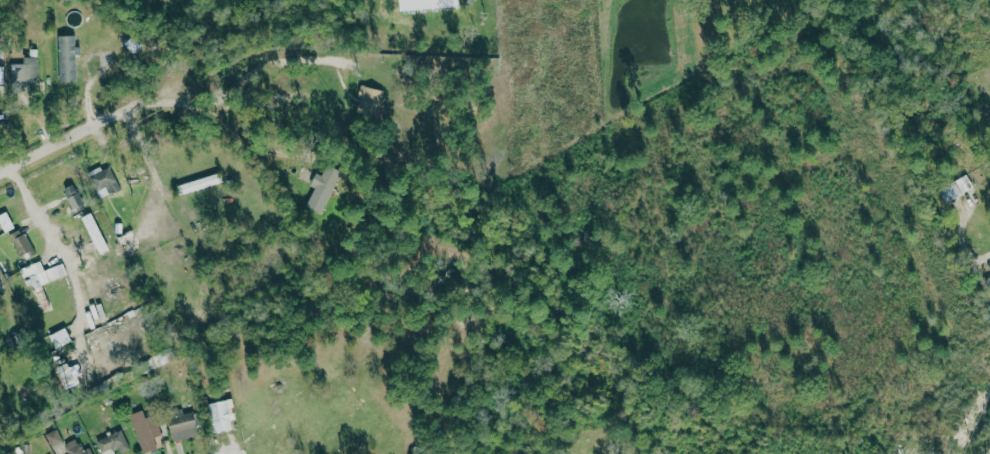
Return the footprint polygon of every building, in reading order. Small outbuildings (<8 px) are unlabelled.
[(459,0),(400,0),(400,11),(460,8),(459,0)] [(23,64),(13,64),(14,86),(38,85),(37,57),(23,58),(23,64)] [(374,109),(373,113),(378,114),(383,91),(361,86),(356,104),(374,109)] [(314,189),(306,207),(322,214),(341,172),(326,165),(321,176),(315,173),(310,187),(314,189)] [(98,198),(107,195),(103,186),(108,184),(100,166),(86,173),(98,198)] [(220,183),(217,173),(176,187),(179,196),(220,183)] [(973,189),(966,175),(939,188),(945,202),(973,189)] [(73,212),(84,207),(73,184),(61,190),(73,212)] [(4,233),(14,228),(5,212),(0,215),(0,225),(4,233)] [(98,255),(108,250),(90,213),(81,218),(98,255)] [(9,235),(19,258),(32,253),(22,229),(9,235)] [(38,311),(49,309),(42,284),(54,281),(51,270),(29,276),(38,311)] [(71,341),(65,327),(48,334),(54,348),(71,341)] [(209,402),(211,432),(231,430),(228,401),(209,402)] [(142,453),(161,447),(157,436),(161,435),(154,415),(145,418),(142,410),(129,414),(142,453)] [(181,413),(181,410),(167,412),(171,440),(197,436),(194,412),(181,413)] [(51,448),(63,444),(57,429),(45,433),(51,448)] [(101,453),(115,453),(115,452),(128,448),(123,430),(96,439),(101,453)] [(89,448),(82,451),(74,438),(63,444),(68,453),(92,453),(89,448)]
